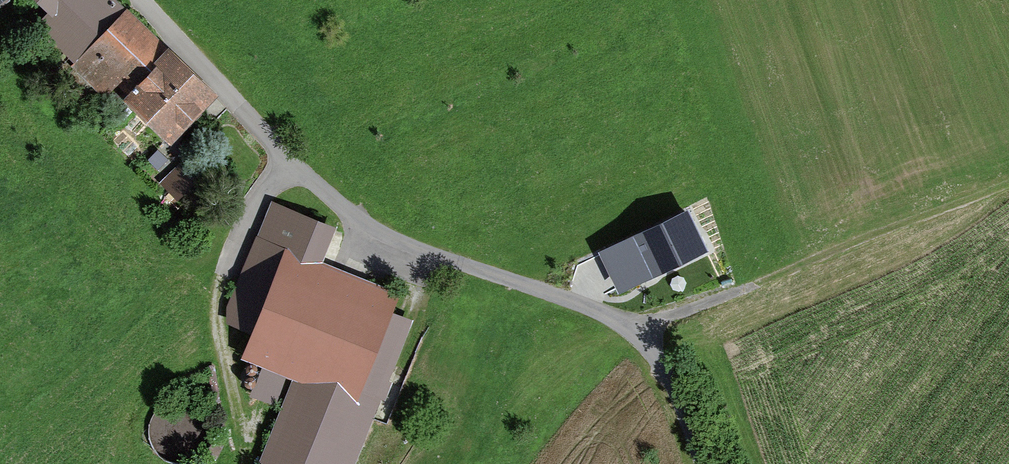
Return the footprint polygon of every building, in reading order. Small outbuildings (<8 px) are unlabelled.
[(114,0),(38,0),(54,15),(40,30),(79,66),(128,13),(114,0)] [(128,13),(79,66),(116,101),(165,47),(128,13)] [(222,95),(174,51),(131,98),(179,142),(222,95)] [(686,207),(602,246),(620,284),(704,245),(686,207)] [(274,209),(228,320),(259,333),(247,361),(300,383),(268,459),(279,463),(358,463),(413,328),(390,319),(399,298),(321,266),(334,234),(274,209)]
